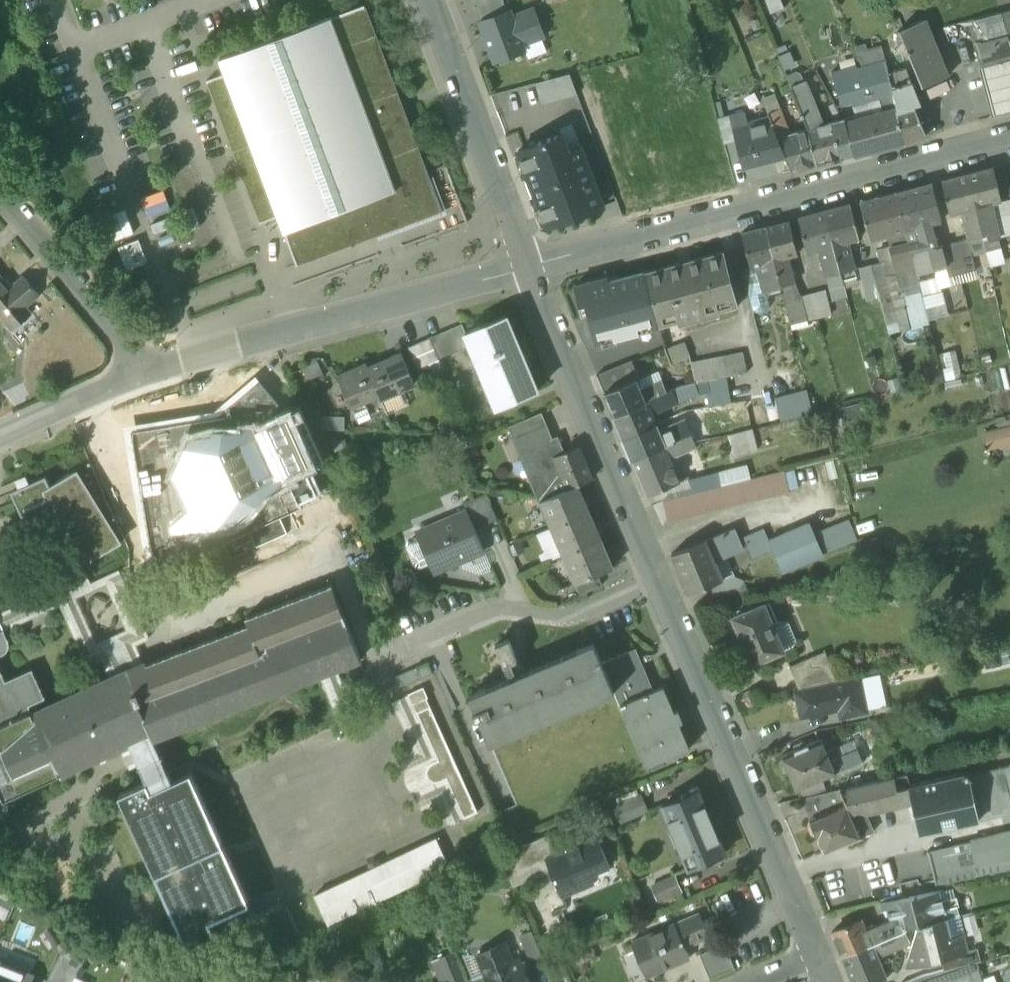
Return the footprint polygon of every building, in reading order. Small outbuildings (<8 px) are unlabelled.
[(483,21),(503,13),(499,0),(475,0),(483,21)] [(364,5),(331,17),(395,190),(284,232),(297,265),(442,211),(364,5)] [(525,51),(523,44),(544,36),(534,9),(513,17),(510,11),(503,13),(483,21),(480,23),(495,62),(525,51)] [(978,42),(1007,35),(1006,32),(1009,31),(1009,10),(999,13),(972,20),(978,42)] [(279,216),(284,232),(395,190),(331,17),(220,59),(225,74),(279,216)] [(947,75),(947,74),(941,61),(924,20),(900,30),(922,85),(947,75)] [(1006,32),(1007,35),(978,42),(974,44),(981,69),(1009,61),(1009,31),(1006,32)] [(857,53),(863,67),(884,61),(885,60),(881,47),(857,53)] [(946,60),(941,61),(947,74),(951,73),(946,60)] [(981,69),(992,114),(1009,109),(1009,61),(981,69)] [(831,72),(841,106),(852,102),(853,105),(893,94),(889,80),(878,83),(876,73),(860,78),(856,65),(831,72)] [(886,70),(876,73),(878,83),(889,80),(887,74),(886,70)] [(907,71),(897,74),(900,86),(911,83),(907,71)] [(920,104),(911,83),(900,86),(897,74),(896,72),(887,74),(889,80),(893,94),(896,110),(905,141),(926,136),(914,106),(920,104)] [(787,77),(791,87),(804,81),(801,74),(797,73),(787,77)] [(260,223),(279,216),(225,74),(207,81),(260,223)] [(535,83),(540,104),(577,95),(569,74),(535,83)] [(805,81),(804,81),(791,87),(808,129),(823,126),(805,81)] [(791,171),(818,165),(808,129),(791,134),(778,104),(773,106),(775,111),(768,114),(770,119),(785,157),(791,171)] [(868,151),(905,141),(896,110),(860,119),(868,151)] [(718,122),(724,143),(736,140),(733,129),(730,118),(718,122)] [(743,168),(785,157),(770,119),(733,129),(736,140),(743,168)] [(844,119),(832,123),(842,158),(854,155),(845,123),(844,119)] [(854,155),(868,151),(860,119),(845,123),(854,155)] [(823,126),(808,129),(818,165),(818,166),(842,159),(842,158),(832,123),(823,126)] [(562,134),(518,151),(547,227),(603,206),(580,147),(568,151),(562,134)] [(968,175),(976,208),(990,204),(1002,201),(1001,201),(993,168),(968,175)] [(950,215),(961,212),(976,208),(968,175),(942,181),(950,215)] [(896,193),(906,231),(931,224),(941,221),(932,184),(896,193)] [(882,263),(912,255),(906,231),(896,193),(860,203),(870,240),(885,236),(884,236),(888,235),(891,247),(889,247),(878,250),(882,263)] [(1002,201),(990,204),(999,238),(1009,235),(1009,199),(1002,201)] [(999,238),(990,204),(976,208),(983,235),(986,250),(1001,246),(999,238)] [(825,212),(834,246),(848,242),(859,239),(850,205),(825,212)] [(983,235),(976,208),(961,212),(968,239),(983,235)] [(808,252),(819,249),(834,246),(825,212),(799,219),(808,252)] [(766,227),(774,261),(789,257),(798,254),(789,221),(766,227)] [(938,247),(931,224),(906,231),(912,255),(929,320),(947,315),(940,285),(943,279),(950,277),(942,246),(938,247)] [(741,233),(750,267),(751,268),(759,265),(766,291),(781,287),(781,286),(774,261),(766,227),(741,233)] [(968,239),(972,256),(986,252),(986,250),(983,235),(968,239)] [(968,239),(953,243),(961,274),(976,270),(972,256),(968,239)] [(834,246),(841,273),(855,269),(848,242),(834,246)] [(950,277),(961,274),(953,243),(942,246),(950,277)] [(841,273),(834,246),(819,249),(826,277),(841,273)] [(1005,263),(1001,246),(986,250),(986,252),(990,267),(1005,263)] [(676,316),(678,321),(718,311),(717,305),(736,300),(724,251),(644,272),(651,297),(651,299),(657,320),(676,316)] [(898,322),(900,331),(930,324),(929,320),(912,255),(882,263),(872,265),(879,297),(886,325),(898,322)] [(795,282),(789,257),(774,261),(781,286),(790,284),(795,282)] [(859,267),(867,300),(879,297),(872,265),(872,264),(859,267)] [(769,302),(766,291),(759,265),(751,268),(750,267),(741,270),(751,307),(753,311),(757,313),(758,313),(763,313),(767,310),(769,306),(769,302)] [(857,276),(855,269),(841,273),(843,280),(857,276)] [(625,304),(651,297),(644,272),(618,279),(625,304)] [(15,330),(23,323),(22,321),(31,313),(26,307),(39,296),(23,277),(10,287),(0,276),(0,314),(12,329),(14,328),(15,330)] [(625,304),(618,279),(609,281),(608,277),(575,285),(580,305),(586,304),(589,315),(651,299),(651,297),(625,304)] [(789,319),(806,315),(801,296),(796,288),(792,289),(790,284),(781,286),(781,287),(789,319)] [(825,290),(812,293),(819,317),(831,314),(825,290)] [(807,320),(819,317),(812,293),(801,296),(806,315),(807,320)] [(651,299),(589,315),(596,343),(658,327),(657,320),(651,299)] [(471,345),(497,408),(538,391),(506,315),(465,332),(471,345)] [(790,325),(807,320),(806,315),(789,319),(790,325)] [(889,334),(900,331),(898,322),(886,325),(889,334)] [(430,338),(439,359),(471,345),(465,332),(462,324),(430,338)] [(439,359),(430,338),(408,347),(418,369),(429,364),(433,375),(444,371),(439,359)] [(665,350),(671,364),(690,357),(685,343),(665,350)] [(938,351),(942,377),(958,375),(955,349),(938,351)] [(696,384),(706,382),(725,377),(747,373),(742,352),(692,363),(696,384)] [(402,353),(368,367),(378,393),(380,397),(402,387),(415,382),(402,353)] [(632,361),(622,365),(597,376),(604,393),(636,379),(636,380),(639,379),(632,361)] [(324,375),(318,362),(305,368),(311,380),(324,375)] [(363,399),(378,393),(368,367),(366,364),(337,376),(350,405),(363,399)] [(731,403),(725,377),(706,382),(711,407),(731,403)] [(613,415),(645,402),(641,390),(636,380),(636,379),(604,393),(613,415)] [(140,575),(148,592),(296,525),(290,512),(300,507),(298,503),(317,494),(304,465),(308,463),(287,416),(283,418),(278,408),(281,406),(259,380),(217,416),(132,431),(150,549),(158,567),(140,575)] [(662,381),(641,390),(645,402),(667,392),(662,381)] [(683,386),(672,390),(678,403),(698,395),(695,383),(683,386)] [(402,387),(380,397),(388,415),(410,405),(402,387)] [(651,415),(678,403),(672,390),(667,392),(645,402),(651,415)] [(775,397),(781,422),(798,418),(792,393),(775,397)] [(363,399),(350,405),(357,423),(371,417),(363,399)] [(764,404),(769,423),(778,421),(772,401),(764,404)] [(655,423),(651,415),(645,402),(613,415),(623,437),(655,423)] [(520,436),(526,450),(552,439),(542,413),(508,427),(514,439),(520,436)] [(344,430),(344,417),(321,416),(320,430),(344,430)] [(685,421),(658,432),(664,446),(691,434),(685,421)] [(658,432),(655,423),(623,437),(632,459),(664,446),(658,432)] [(986,450),(1009,444),(1009,426),(982,434),(986,450)] [(727,436),(732,456),(757,449),(752,429),(727,436)] [(698,441),(695,443),(691,434),(664,446),(666,450),(668,454),(676,456),(700,446),(698,441)] [(538,502),(540,501),(537,495),(538,495),(528,472),(534,470),(526,450),(520,436),(514,439),(512,440),(538,502)] [(537,495),(540,501),(578,485),(593,479),(579,446),(564,452),(558,436),(552,439),(526,450),(534,470),(528,472),(538,495),(537,495)] [(666,450),(664,446),(632,459),(648,495),(680,481),(668,454),(666,450)] [(663,501),(668,522),(790,492),(784,470),(720,487),(688,495),(663,501)] [(29,484),(18,489),(11,493),(26,525),(40,519),(57,554),(63,551),(74,546),(76,545),(87,563),(119,544),(115,538),(116,537),(79,477),(77,478),(74,472),(50,486),(46,476),(29,484)] [(684,480),(688,495),(720,487),(716,472),(684,480)] [(18,489),(29,484),(26,476),(15,481),(18,489)] [(590,512),(578,485),(540,501),(552,528),(563,555),(575,583),(596,574),(613,567),(601,539),(590,512)] [(486,494),(475,498),(486,524),(497,520),(486,494)] [(475,529),(486,524),(475,498),(463,503),(466,511),(467,511),(475,529)] [(432,564),(434,568),(453,559),(455,563),(458,562),(484,551),(475,529),(467,511),(466,511),(418,532),(421,539),(422,540),(430,560),(432,564)] [(848,519),(818,532),(827,554),(858,541),(848,519)] [(809,522),(769,539),(773,549),(783,573),(823,556),(809,522)] [(563,555),(552,528),(536,535),(544,551),(538,554),(541,561),(551,557),(552,560),(563,555)] [(671,555),(688,595),(722,580),(713,560),(742,547),(734,529),(734,528),(671,555)] [(752,558),(773,549),(769,539),(764,528),(743,537),(752,558)] [(432,564),(430,560),(422,540),(406,547),(414,567),(421,568),(432,564)] [(75,578),(86,573),(74,546),(63,551),(75,578)] [(484,551),(458,562),(460,566),(481,575),(493,570),(484,551)] [(453,559),(434,568),(435,571),(455,563),(453,559)] [(144,662),(136,645),(148,640),(149,638),(149,636),(119,569),(103,577),(106,585),(126,629),(97,642),(77,598),(60,606),(87,664),(90,665),(101,660),(110,678),(144,662)] [(506,590),(518,585),(512,569),(500,574),(506,590)] [(106,585),(103,577),(91,582),(87,573),(86,573),(75,578),(0,612),(0,620),(5,631),(18,625),(26,633),(39,632),(47,623),(48,612),(60,606),(77,598),(106,585)] [(575,583),(580,594),(601,585),(596,574),(575,583)] [(709,588),(713,603),(737,598),(734,582),(709,588)] [(144,662),(128,669),(142,698),(268,649),(265,642),(343,613),(332,584),(245,617),(248,625),(147,663),(146,661),(144,662)] [(770,602),(764,604),(772,624),(778,621),(770,602)] [(764,604),(732,617),(742,640),(752,664),(784,651),(783,650),(772,624),(764,604)] [(33,712),(32,713),(60,774),(129,743),(151,733),(153,739),(320,675),(337,668),(361,659),(343,613),(265,642),(268,649),(142,698),(128,669),(110,678),(98,683),(101,689),(37,717),(34,712),(33,712)] [(734,643),(742,640),(732,617),(725,621),(734,643)] [(3,653),(7,651),(9,647),(10,643),(9,640),(5,631),(0,620),(0,655),(3,653)] [(782,620),(778,621),(772,624),(783,650),(793,647),(796,640),(789,623),(782,620)] [(494,645),(510,677),(525,671),(508,638),(494,645)] [(594,642),(525,671),(510,677),(470,694),(491,744),(615,691),(603,662),(594,642)] [(615,691),(621,705),(655,690),(637,648),(603,662),(615,691)] [(984,653),(987,668),(1001,665),(998,650),(984,653)] [(789,666),(799,691),(800,690),(838,683),(825,651),(789,666)] [(427,659),(392,673),(397,684),(432,671),(427,659)] [(31,711),(32,713),(33,712),(29,704),(45,697),(32,669),(6,681),(0,668),(0,725),(31,711)] [(337,668),(320,675),(331,706),(336,707),(366,696),(360,678),(343,684),(337,668)] [(839,709),(841,718),(867,712),(860,678),(838,683),(800,690),(801,692),(796,693),(801,717),(839,709)] [(621,705),(648,768),(692,750),(665,686),(655,690),(621,705)] [(408,695),(413,705),(426,699),(428,698),(423,687),(408,694),(408,695)] [(447,826),(464,818),(446,779),(440,782),(436,783),(432,782),(429,780),(426,776),(425,772),(427,767),(428,765),(431,762),(437,760),(413,705),(408,695),(391,702),(413,750),(397,757),(420,811),(437,803),(447,826)] [(437,760),(431,762),(428,765),(427,767),(425,772),(426,776),(429,780),(432,782),(436,783),(440,782),(446,779),(464,818),(478,812),(426,699),(413,705),(437,760)] [(60,774),(32,713),(31,711),(0,725),(0,792),(4,800),(60,774)] [(119,795),(156,875),(223,844),(190,773),(172,781),(153,739),(151,733),(129,743),(147,782),(119,795)] [(821,780),(835,774),(826,751),(821,739),(807,745),(805,740),(793,745),(795,750),(782,755),(783,759),(781,762),(784,771),(788,772),(789,771),(796,790),(797,789),(821,780)] [(854,740),(836,747),(840,756),(858,749),(854,740)] [(836,747),(826,751),(835,774),(863,762),(858,749),(840,756),(836,747)] [(978,819),(1009,811),(1009,766),(968,775),(978,819)] [(919,817),(920,832),(978,819),(968,775),(968,772),(910,785),(909,786),(913,803),(919,817)] [(907,774),(894,777),(897,788),(909,786),(910,785),(907,774)] [(913,803),(909,786),(897,788),(894,777),(840,790),(846,804),(847,803),(852,813),(858,810),(864,812),(869,813),(913,803)] [(801,799),(826,793),(821,780),(797,789),(801,799)] [(679,842),(691,869),(727,854),(700,790),(665,805),(675,830),(674,831),(678,842),(679,842)] [(840,790),(826,793),(801,799),(809,819),(846,804),(840,790)] [(620,805),(626,819),(648,809),(643,795),(620,805)] [(873,832),(864,812),(858,810),(852,813),(847,803),(846,804),(809,819),(810,821),(808,826),(811,833),(815,835),(816,835),(824,853),(873,832)] [(937,888),(1009,871),(1009,832),(928,851),(937,888)] [(541,875),(552,870),(547,858),(559,852),(551,833),(527,843),(541,875)] [(599,836),(559,852),(547,858),(552,870),(562,895),(595,882),(589,867),(609,859),(599,836)] [(315,895),(328,924),(449,868),(436,838),(315,895)] [(500,854),(513,886),(541,875),(527,843),(500,854)] [(249,904),(223,844),(156,875),(188,948),(216,935),(210,921),(249,904)] [(654,886),(660,900),(682,890),(676,876),(654,886)] [(942,890),(939,891),(947,918),(959,915),(953,889),(943,891),(942,891),(942,890)] [(917,926),(947,918),(939,891),(879,904),(881,911),(887,909),(891,920),(897,933),(904,930),(904,929),(917,926)] [(700,915),(676,925),(686,947),(709,937),(700,915)] [(969,950),(959,915),(947,918),(917,926),(908,958),(915,965),(943,958),(969,951),(969,950)] [(832,932),(842,956),(873,943),(867,930),(862,919),(832,932)] [(867,930),(873,943),(897,933),(891,920),(867,930)] [(690,958),(686,947),(676,925),(632,943),(642,966),(652,962),(657,973),(690,958)] [(46,933),(55,947),(65,941),(56,927),(46,933)] [(909,941),(904,930),(897,933),(873,943),(878,957),(910,943),(909,941)] [(520,936),(531,961),(542,956),(531,931),(520,936)] [(700,954),(710,979),(734,969),(722,939),(712,943),(714,948),(700,954)] [(873,943),(842,956),(853,981),(877,981),(887,978),(878,957),(873,943)] [(488,981),(529,981),(520,959),(512,962),(504,944),(477,955),(485,974),(488,981)] [(31,974),(37,960),(0,945),(0,962),(31,974)] [(943,958),(946,969),(946,970),(966,965),(975,963),(981,961),(978,948),(969,950),(969,951),(943,958)] [(454,952),(433,961),(442,981),(467,981),(454,952)] [(48,981),(74,981),(82,966),(61,954),(47,981),(48,981)] [(32,975),(31,974),(0,962),(0,981),(29,981),(32,975)] [(646,977),(657,973),(652,962),(642,966),(646,977)] [(975,963),(966,965),(970,974),(957,979),(958,981),(966,981),(980,977),(975,963)] [(966,965),(946,970),(946,969),(921,975),(905,981),(948,981),(957,979),(970,974),(966,965)]
